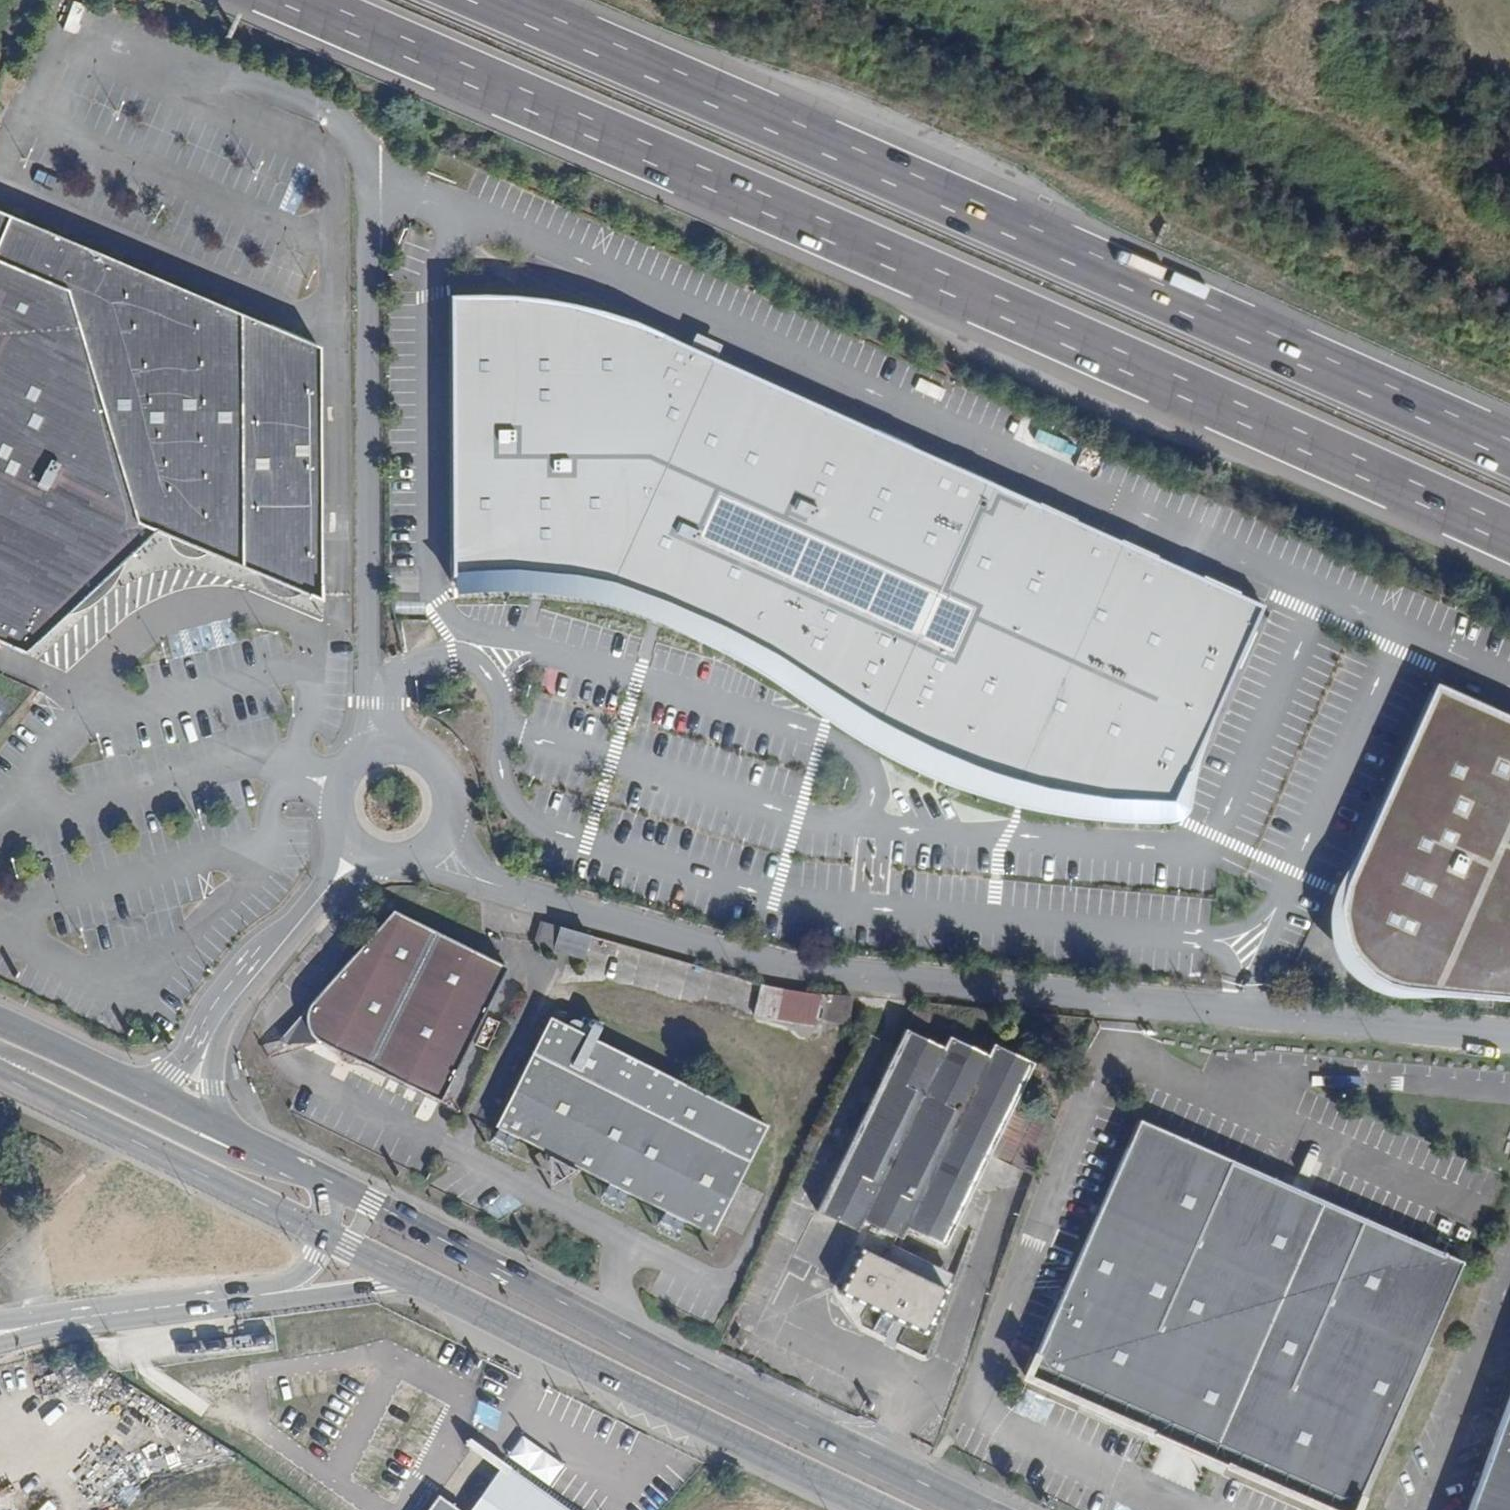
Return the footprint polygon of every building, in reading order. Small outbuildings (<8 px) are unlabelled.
[(241,316),(0,213),(0,650),(20,659),(155,530),(242,566),(241,316)] [(608,592),(711,358),(640,327),(582,307),(527,299),(450,297),(450,584),(540,584),(551,585),(608,592)] [(241,316),(242,566),(323,601),(320,348),(241,316)] [(985,615),(1034,502),(711,358),(608,592),(634,598),(699,619),(720,630),(748,645),(796,533),(833,549),(875,567),(934,593),(985,615)] [(987,774),(1091,528),(1034,502),(985,615),(926,749),(940,755),(987,774)] [(1091,528),(987,774),(1035,790),(1105,802),(1201,577),(1091,528)] [(758,650),(787,664),(833,549),(796,533),(748,645),(758,650)] [(797,671),(820,688),(875,567),(833,549),(787,664),(797,671)] [(875,567),(820,688),(829,694),(878,724),(934,593),(875,567)] [(1201,577),(1105,802),(1142,805),(1178,807),(1265,605),(1201,577)] [(934,593),(878,724),(882,727),(926,749),(985,615),(934,593)] [(1437,684),(1346,881),(1342,897),(1342,920),(1353,952),(1374,977),(1403,986),(1509,996),(1509,716),(1437,684)] [(314,1038),(321,1042),(356,1061),(357,1061),(370,1068),(439,1102),(505,968),(435,933),(392,911),(310,1004),(306,1012),(306,1026),(308,1032),(314,1038)] [(552,949),(558,927),(539,921),(534,944),(552,949)] [(558,927),(552,949),(583,958),(589,935),(558,927)] [(846,1024),(851,997),(785,990),(759,984),(754,1016),(815,1027),(817,1019),(846,1024)] [(663,1212),(684,1222),(711,1235),(766,1124),(548,1018),(494,1128),(497,1129),(516,1138),(546,1153),(562,1161),(578,1169),(607,1184),(629,1194),(663,1212)] [(988,1155),(1015,1100),(1032,1064),(991,1044),(985,1055),(949,1037),(943,1049),(905,1031),(816,1211),(857,1231),(863,1220),(901,1239),(907,1227),(944,1245),(988,1155)] [(352,1065),(357,1061),(356,1061),(321,1042),(319,1042),(327,1049),(345,1066),(352,1065)] [(1054,1119),(1015,1100),(988,1155),(1033,1176),(1054,1119)] [(1210,1458),(1327,1509),(1353,1509),(1462,1262),(1140,1120),(1026,1377),(1165,1438),(1188,1449),(1210,1458)] [(516,1138),(497,1129),(494,1137),(513,1146),(516,1138)] [(562,1161),(546,1153),(548,1188),(578,1169),(562,1161)] [(625,1202),(629,1194),(607,1184),(604,1192),(625,1202)] [(679,1230),(684,1222),(663,1212),(659,1220),(679,1230)] [(923,1334),(952,1274),(892,1246),(884,1261),(859,1249),(839,1293),(897,1321),(923,1334)] [(1467,1509),(1509,1509),(1509,1394),(1467,1509)] [(502,1465),(469,1509),(566,1509),(502,1465)] [(438,1497),(429,1509),(456,1509),(438,1497)]
